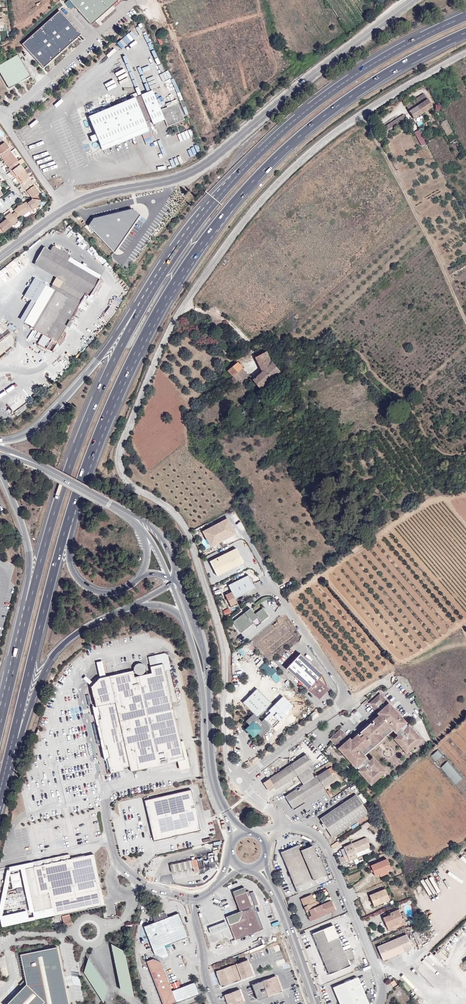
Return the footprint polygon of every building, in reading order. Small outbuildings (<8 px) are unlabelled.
[(91,23),(117,0),(70,0),(91,23)] [(62,13),(24,45),(44,69),(83,37),(62,13)] [(0,65),(0,73),(9,88),(30,76),(18,54),(0,65)] [(184,120),(177,103),(160,110),(149,85),(86,111),(101,146),(147,127),(145,122),(151,119),(153,124),(164,119),(168,127),(184,120)] [(420,105),(428,100),(424,94),(416,99),(420,105)] [(416,99),(406,105),(410,111),(417,107),(422,114),(432,107),(428,100),(420,105),(416,99)] [(414,119),(422,114),(417,107),(410,111),(414,119)] [(388,130),(407,118),(404,113),(385,125),(388,130)] [(422,145),(427,143),(419,129),(415,131),(422,145)] [(2,144),(0,146),(0,152),(1,154),(9,148),(5,142),(2,144)] [(11,151),(9,148),(1,154),(0,155),(2,158),(11,152),(11,151)] [(18,161),(11,152),(2,158),(5,162),(10,168),(8,168),(11,172),(13,170),(17,167),(14,164),(18,161)] [(20,165),(17,167),(13,170),(17,177),(18,176),(25,171),(20,165)] [(28,168),(25,171),(30,177),(33,175),(28,168)] [(29,178),(30,177),(25,171),(18,176),(23,182),(29,178)] [(21,184),(20,185),(24,191),(34,184),(29,178),(23,182),(21,184)] [(34,185),(25,192),(27,195),(29,194),(32,198),(38,193),(40,192),(34,185)] [(29,211),(30,213),(40,205),(40,199),(32,198),(32,200),(27,203),(26,201),(23,204),(29,211)] [(20,218),(29,211),(23,204),(23,203),(14,210),(15,212),(20,218)] [(132,209),(93,218),(89,226),(115,254),(141,215),(132,209)] [(18,221),(21,219),(20,218),(15,212),(12,214),(11,212),(5,217),(7,219),(11,226),(17,221),(18,221)] [(1,233),(4,232),(12,226),(11,226),(7,219),(0,224),(0,233),(1,233)] [(63,281),(59,289),(76,299),(74,302),(79,304),(85,294),(89,297),(91,293),(94,295),(102,281),(67,260),(70,256),(53,246),(51,250),(44,247),(34,265),(63,281)] [(93,256),(105,267),(109,262),(97,251),(93,256)] [(21,318),(34,326),(56,290),(35,277),(24,296),(32,300),(21,318)] [(43,342),(41,345),(52,351),(57,343),(59,344),(61,344),(63,340),(63,339),(60,337),(63,332),(73,315),(79,304),(74,302),(76,299),(59,289),(56,290),(34,326),(35,328),(43,333),(40,340),(43,342)] [(73,315),(63,332),(66,333),(76,317),(73,315)] [(283,355),(282,354),(282,352),(282,351),(268,355),(266,352),(256,357),(262,372),(253,380),(259,388),(280,371),(270,361),(269,358),(283,355)] [(228,371),(238,381),(240,382),(248,375),(238,363),(228,371)] [(222,375),(232,386),(238,381),(228,371),(222,375)] [(235,533),(228,519),(204,531),(211,545),(235,533)] [(243,563),(236,548),(209,561),(217,576),(243,563)] [(237,603),(235,598),(255,588),(248,575),(228,585),(230,589),(223,592),(230,606),(237,603)] [(233,622),(241,633),(253,623),(252,621),(257,617),(261,622),(269,616),(263,608),(254,614),(250,608),(233,622)] [(248,642),(245,644),(254,653),(257,650),(248,642)] [(240,648),(237,651),(248,660),(251,658),(240,648)] [(286,669),(317,697),(319,694),(318,693),(322,689),(323,690),(326,687),(327,685),(327,684),(322,674),(300,654),(286,669)] [(260,669),(267,675),(270,675),(272,677),(278,672),(273,667),(272,669),(265,663),(260,669)] [(257,717),(272,703),(258,687),(243,702),(252,712),(244,720),(248,724),(255,732),(259,737),(271,727),(263,718),(260,721),(257,717)] [(319,694),(317,697),(318,699),(328,689),(326,687),(323,690),(322,689),(318,693),(319,694)] [(363,755),(393,729),(398,735),(394,738),(407,752),(421,740),(408,726),(403,730),(401,728),(406,723),(380,694),(369,703),(380,716),(373,721),(374,722),(371,724),(370,724),(361,733),(358,736),(358,735),(351,741),(341,729),(330,738),(356,768),(361,763),(364,766),(359,771),(371,785),(385,772),(373,758),(370,762),(363,755)] [(251,736),(255,732),(248,724),(244,728),(251,736)] [(184,741),(180,742),(184,760),(178,761),(180,770),(190,768),(184,741)] [(297,775),(300,780),(311,773),(308,768),(313,765),(306,754),(263,783),(269,791),(275,788),(276,789),(297,775)] [(448,761),(441,766),(456,782),(462,777),(448,761)] [(311,773),(300,780),(303,785),(285,797),(293,810),(304,803),(303,800),(324,787),(335,780),(331,774),(328,769),(326,770),(317,776),(315,778),(311,773)] [(335,780),(324,787),(325,788),(337,780),(336,779),(335,780)] [(191,790),(150,799),(159,840),(201,831),(191,790)] [(368,813),(356,794),(320,819),(333,837),(368,813)] [(159,840),(150,799),(145,801),(154,841),(159,840)] [(356,853),(362,851),(370,847),(366,838),(344,847),(349,861),(358,857),(356,853)] [(299,845),(281,853),(298,893),(329,879),(320,857),(317,857),(312,846),(301,851),(299,845)] [(101,888),(94,854),(70,859),(43,865),(42,860),(33,862),(34,867),(25,869),(27,882),(30,896),(34,912),(52,908),(50,899),(101,888)] [(43,865),(70,859),(69,854),(42,860),(43,865)] [(375,876),(379,874),(387,871),(391,869),(387,859),(370,865),(375,876)] [(193,868),(193,867),(192,860),(170,865),(171,873),(193,868)] [(11,873),(12,887),(22,886),(21,872),(11,873)] [(235,939),(263,929),(248,891),(246,892),(244,887),(232,891),(240,911),(226,916),(235,940),(233,940),(234,944),(237,943),(235,939)] [(103,897),(101,888),(50,899),(52,908),(103,897)] [(390,900),(385,889),(370,896),(374,906),(390,900)] [(317,907),(314,899),(312,894),(301,899),(310,921),(335,910),(331,900),(320,905),(317,907)] [(149,904),(156,900),(153,895),(146,899),(149,904)] [(390,915),(383,918),(389,931),(406,924),(403,917),(402,918),(398,909),(390,913),(390,915)] [(188,937),(179,913),(144,926),(155,954),(163,958),(169,956),(165,946),(188,937)] [(72,924),(70,915),(62,917),(64,927),(72,924)] [(228,927),(226,921),(208,928),(211,934),(228,927)] [(322,954),(342,946),(333,925),(313,933),(322,954)] [(412,948),(407,934),(377,946),(383,961),(412,948)] [(113,946),(121,993),(133,991),(125,944),(113,946)] [(58,945),(21,952),(26,982),(5,1003),(69,1003),(58,945)] [(355,957),(351,947),(343,951),(342,946),(322,954),(330,974),(350,966),(347,960),(355,957)] [(104,990),(108,987),(91,957),(85,960),(88,965),(84,967),(102,1000),(108,996),(104,990)] [(199,994),(195,982),(172,991),(161,963),(153,959),(147,961),(163,1003),(173,1003),(199,994)] [(222,987),(237,981),(236,980),(241,978),(242,979),(253,975),(249,964),(246,965),(244,961),(216,971),(222,987)] [(268,996),(282,991),(276,976),(262,981),(268,996)] [(357,978),(334,987),(341,1003),(368,1003),(357,978)] [(395,987),(395,988),(401,996),(405,992),(399,984),(399,985),(395,987)] [(240,989),(235,991),(234,991),(229,993),(224,995),(228,1003),(245,1003),(240,989)]
